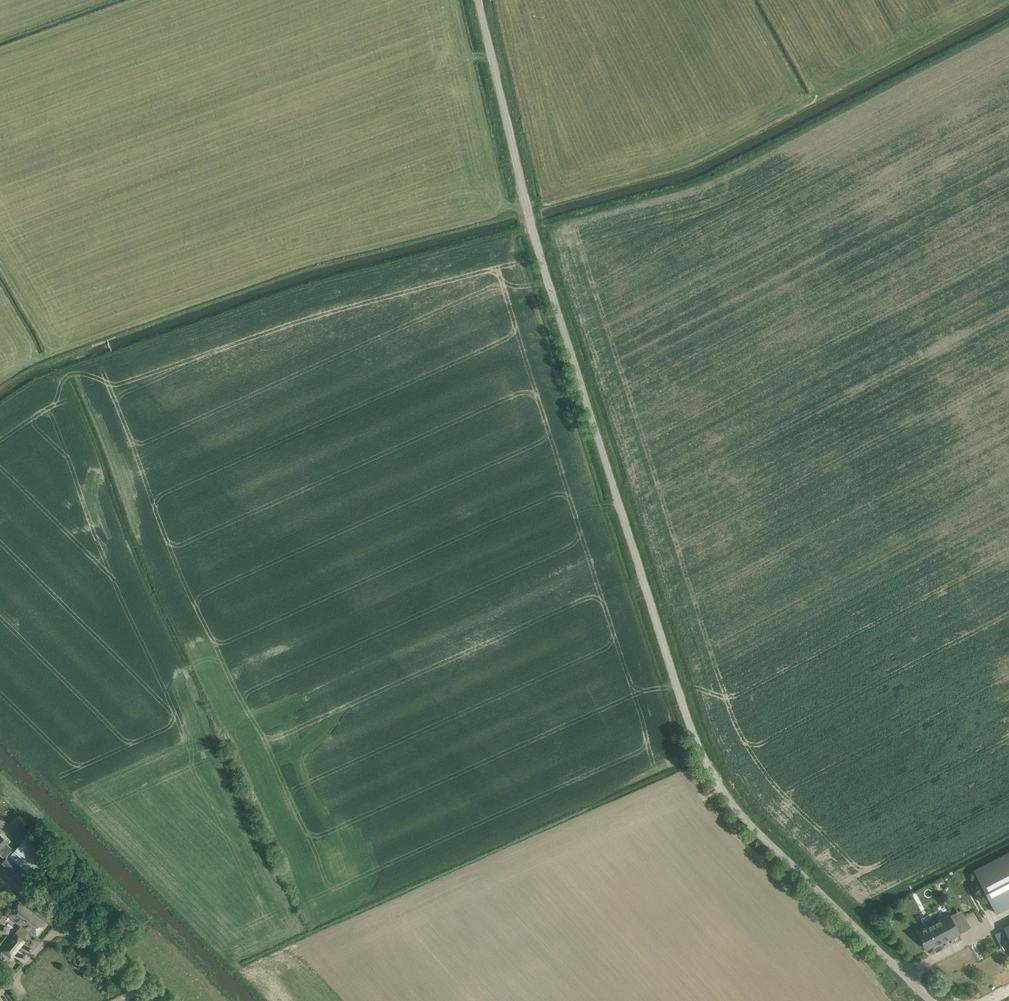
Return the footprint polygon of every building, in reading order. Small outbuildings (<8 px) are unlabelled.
[(8,856),(23,869),(30,876),(54,848),(33,827),(8,856)] [(5,858),(13,848),(7,843),(8,841),(0,834),(0,854),(5,858)] [(973,870),(996,913),(1008,906),(1008,852),(973,870)] [(23,869),(8,856),(2,863),(17,876),(23,869)] [(23,925),(14,936),(12,934),(0,948),(11,956),(25,940),(21,937),(28,929),(35,935),(45,923),(26,909),(19,903),(10,916),(23,925)] [(949,914),(917,931),(924,943),(932,938),(936,946),(944,942),(943,940),(959,932),(949,914)] [(0,963),(0,967),(10,974),(14,969),(2,960),(0,963)]
